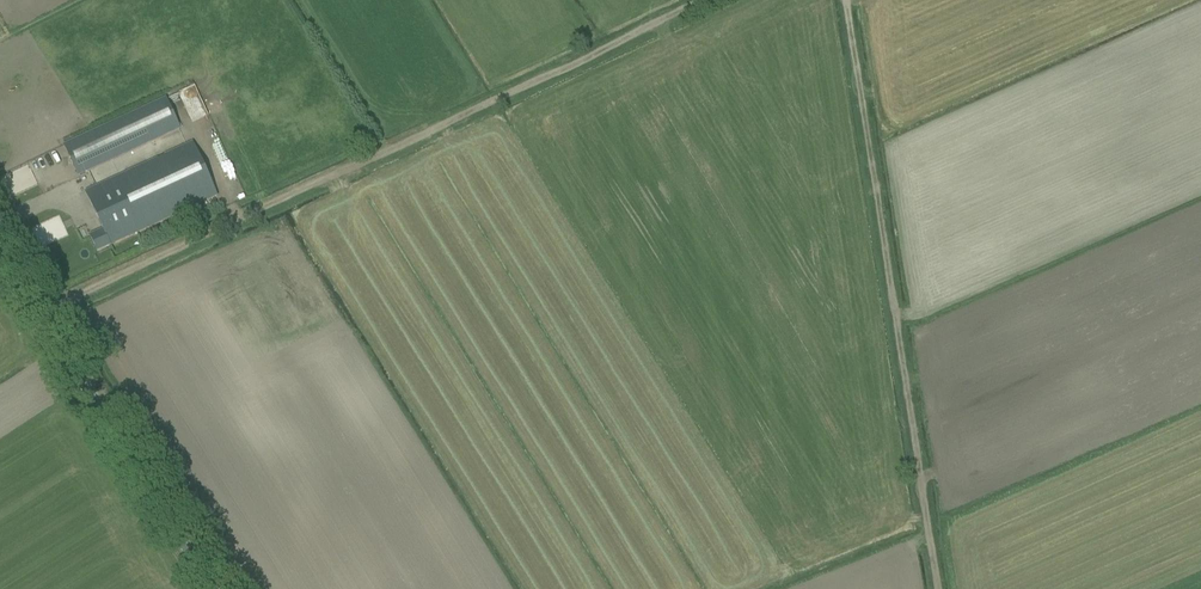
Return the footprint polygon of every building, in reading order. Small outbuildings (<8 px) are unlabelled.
[(68,144),(64,146),(78,176),(78,177),(89,172),(151,143),(157,140),(159,139),(180,130),(166,99),(75,141),(68,144)] [(96,187),(86,192),(103,230),(90,236),(97,252),(121,241),(217,197),(193,143),(167,155),(164,156),(158,159),(96,187)] [(234,202),(242,200),(235,175),(226,177),(234,202)]
